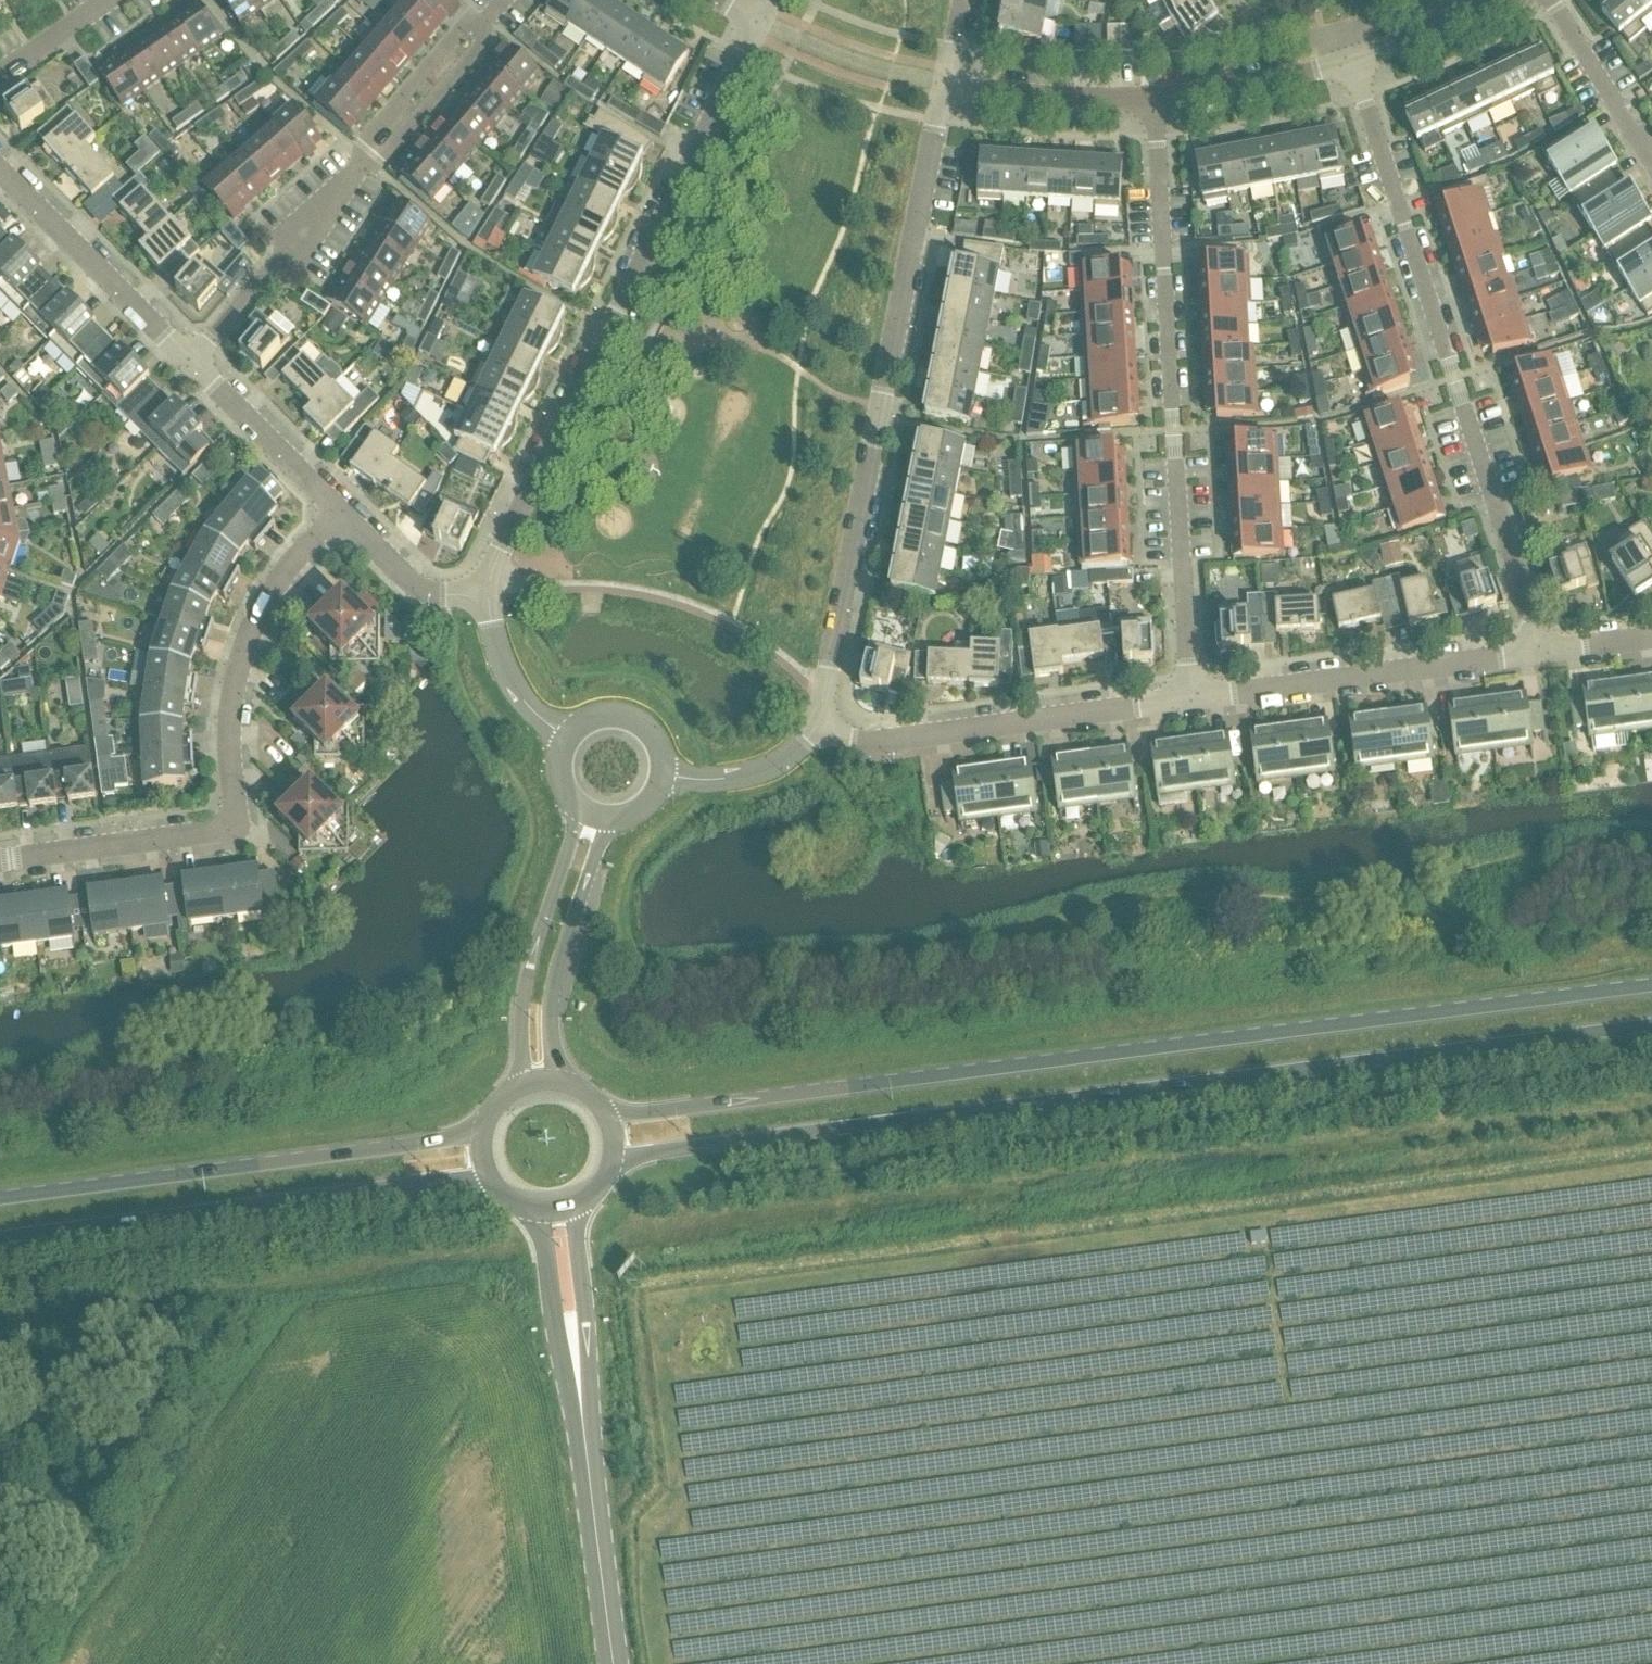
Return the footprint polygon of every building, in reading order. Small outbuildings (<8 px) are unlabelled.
[(253,0),(224,0),(239,22),(259,8),(253,0)] [(317,11),(324,18),(336,7),(329,0),(317,11)] [(394,13),(425,40),(440,22),(415,0),(406,0),(394,13)] [(440,22),(447,15),(451,19),(461,7),(452,0),(415,0),(440,22)] [(565,29),(584,0),(555,0),(545,15),(565,29)] [(565,29),(566,29),(568,25),(587,37),(611,2),(607,0),(584,0),(565,29)] [(1000,9),(1045,18),(1049,0),(1003,0),(1002,2),(1001,5),(1000,8),(1000,9)] [(1150,7),(1162,1),(1171,20),(1206,0),(1148,0),(1150,7)] [(1171,20),(1159,28),(1164,35),(1176,27),(1188,44),(1205,30),(1207,32),(1209,33),(1211,35),(1214,36),(1217,36),(1220,36),(1223,36),(1226,35),(1229,34),(1231,32),(1232,33),(1233,32),(1218,17),(1206,0),(1171,20)] [(1620,0),(1610,0),(1600,9),(1629,45),(1646,31),(1620,0)] [(1646,31),(1646,30),(1641,24),(1651,16),(1651,0),(1620,0),(1646,31)] [(184,3),(172,11),(199,50),(219,36),(196,2),(187,8),(184,3)] [(611,2),(587,37),(607,50),(630,16),(611,2)] [(1045,18),(1000,9),(999,12),(999,16),(999,17),(1000,20),(1001,23),(1001,27),(1001,31),(1000,34),(1041,42),(1045,18)] [(342,10),(331,20),(338,27),(349,17),(342,10)] [(175,17),(157,29),(180,63),(199,50),(172,11),(172,12),(175,17)] [(306,21),(313,29),(324,18),(317,11),(306,21)] [(394,13),(379,31),(410,57),(425,40),(394,13)] [(630,16),(607,50),(626,63),(650,29),(630,16)] [(338,27),(331,20),(319,31),(326,38),(338,27)] [(1075,26),(1075,52),(1088,53),(1088,26),(1075,26)] [(1088,26),(1088,53),(1101,53),(1101,27),(1088,26)] [(1134,26),(1121,27),(1121,53),(1134,52),(1134,26)] [(1121,53),(1121,27),(1108,27),(1108,53),(1121,53)] [(157,29),(137,43),(161,76),(180,63),(157,29)] [(650,29),(626,63),(645,76),(642,80),(643,81),(669,42),(650,29)] [(379,31),(364,49),(394,75),(410,57),(379,31)] [(294,33),(282,43),(289,50),(300,40),(294,33)] [(308,42),(297,52),(303,60),(315,49),(308,42)] [(669,42),(643,81),(663,94),(689,55),(669,42)] [(137,43),(118,56),(141,90),(161,76),(137,43)] [(271,54),(277,61),(289,50),(282,43),(271,54)] [(497,58),(491,66),(522,92),(538,74),(502,43),(493,54),(497,58)] [(538,43),(532,50),(544,59),(550,52),(538,43)] [(1538,48),(1519,57),(1538,99),(1558,90),(1538,48)] [(364,49),(348,67),(379,93),(394,75),(364,49)] [(297,52),(285,63),(292,71),(303,60),(297,52)] [(550,52),(544,59),(556,69),(562,62),(550,52)] [(141,90),(118,56),(110,62),(108,58),(96,67),(121,104),(141,90)] [(1519,57),(1495,68),(1512,103),(1534,92),(1538,100),(1538,99),(1519,57)] [(85,59),(74,66),(90,89),(101,82),(85,59)] [(1634,72),(1639,81),(1651,72),(1651,71),(1647,63),(1634,72)] [(246,71),(251,79),(257,74),(257,73),(252,66),(246,71)] [(491,66),(476,83),(507,110),(522,92),(491,66)] [(348,67),(333,84),(368,115),(369,114),(364,110),(379,93),(348,67)] [(1495,68),(1472,80),(1488,114),(1512,103),(1495,68)] [(566,85),(578,94),(583,86),(571,77),(566,85)] [(237,78),(224,86),(231,94),(243,86),(237,78)] [(558,112),(571,91),(555,80),(541,101),(558,112)] [(1472,80),(1448,91),(1465,126),(1488,114),(1472,80)] [(260,82),(247,91),(253,99),(266,90),(260,82)] [(476,83),(460,101),(491,128),(507,110),(476,83)] [(40,84),(5,108),(22,132),(56,108),(40,84)] [(368,115),(333,84),(317,103),(348,129),(355,121),(359,125),(368,115)] [(231,94),(224,86),(211,96),(217,104),(231,94)] [(583,86),(578,94),(591,102),(596,94),(583,86)] [(247,91),(234,100),(240,108),(253,99),(247,91)] [(1448,91),(1425,102),(1445,144),(1445,143),(1442,136),(1465,126),(1448,91)] [(608,106),(622,114),(626,105),(613,98),(608,106)] [(460,101),(445,119),(476,146),(491,128),(460,101)] [(1445,144),(1425,102),(1405,111),(1425,153),(1445,144)] [(204,113),(199,104),(186,113),(191,122),(204,113)] [(626,105),(622,114),(662,137),(668,126),(642,111),(640,113),(626,105)] [(1571,124),(1584,115),(1579,106),(1565,115),(1571,124)] [(294,107),(276,123),(306,159),(317,149),(313,145),(321,138),(294,107)] [(45,146),(63,168),(65,166),(86,147),(87,147),(96,139),(68,108),(37,135),(46,145),(45,146)] [(221,109),(208,118),(214,126),(227,117),(221,109)] [(591,118),(585,128),(603,137),(592,160),(638,183),(640,179),(641,177),(641,174),(642,167),(642,164),(643,162),(644,159),(645,156),(647,154),(648,151),(650,149),(652,147),(654,145),(651,141),(651,140),(601,110),(594,120),(591,118)] [(531,124),(540,130),(548,116),(540,111),(531,124)] [(191,122),(186,113),(173,122),(178,130),(191,122)] [(208,118),(195,127),(201,135),(214,126),(208,118)] [(445,119),(430,137),(461,163),(476,146),(445,119)] [(552,122),(543,137),(553,143),(562,128),(552,122)] [(276,123),(258,139),(285,169),(302,154),(306,159),(276,123)] [(1542,150),(1560,179),(1605,150),(1594,132),(1589,136),(1582,125),(1542,150)] [(529,129),(523,138),(531,143),(536,135),(529,129)] [(150,137),(161,148),(168,142),(157,130),(150,137)] [(1541,130),(1528,137),(1532,146),(1546,139),(1541,130)] [(1335,131),(1311,136),(1320,182),(1344,178),(1335,131)] [(1311,136),(1288,140),(1296,181),(1318,177),(1319,182),(1320,182),(1311,136)] [(410,150),(445,181),(461,163),(430,137),(415,154),(410,150)] [(553,143),(543,137),(533,152),(543,159),(553,143)] [(1532,146),(1528,137),(1514,144),(1519,153),(1532,146)] [(523,138),(514,151),(523,156),(531,143),(523,138)] [(65,166),(63,168),(64,168),(65,167),(93,198),(104,189),(113,198),(123,189),(87,148),(96,140),(96,139),(87,147),(86,147),(65,166)] [(258,139),(240,154),(267,185),(285,169),(258,139)] [(1288,140),(1265,145),(1273,186),(1296,181),(1288,140)] [(168,142),(161,148),(172,159),(179,153),(168,142)] [(1265,145),(1242,149),(1250,190),(1273,186),(1265,145)] [(1242,149),(1219,153),(1228,200),(1229,199),(1228,194),(1250,190),(1242,149)] [(445,181),(410,150),(401,161),(405,165),(399,173),(429,199),(445,181)] [(1605,150),(1560,179),(1577,206),(1618,180),(1611,170),(1616,167),(1605,150)] [(523,156),(514,151),(506,164),(514,170),(523,156)] [(1228,200),(1219,153),(1195,158),(1204,204),(1228,200)] [(1495,153),(1480,159),(1484,168),(1498,163),(1495,153)] [(240,154),(223,170),(249,200),(267,185),(240,154)] [(977,201),(1002,202),(1004,155),(980,154),(977,201)] [(1004,155),(1002,202),(1003,197),(1025,199),(1028,157),(1004,155)] [(1028,157),(1025,199),(1049,200),(1051,158),(1028,157)] [(1051,158),(1049,200),(1072,202),(1075,160),(1051,158)] [(1484,168),(1480,159),(1466,165),(1470,174),(1484,168)] [(592,160),(580,183),(622,204),(624,200),(625,198),(627,196),(629,194),(632,191),(634,190),(636,186),(638,183),(592,160)] [(1075,160),(1072,202),(1095,203),(1094,208),(1095,208),(1098,161),(1075,160)] [(1098,161),(1095,208),(1119,210),(1122,163),(1098,161)] [(524,166),(515,181),(525,187),(534,172),(524,166)] [(249,200),(223,170),(204,186),(234,220),(245,210),(242,207),(249,200)] [(1428,189),(1443,184),(1440,174),(1424,179),(1428,189)] [(497,178),(489,190),(497,196),(506,183),(497,178)] [(1435,207),(1443,230),(1490,215),(1483,192),(1491,189),(1487,178),(1446,191),(1450,202),(1435,207)] [(1618,180),(1577,206),(1594,234),(1640,205),(1629,187),(1624,191),(1618,180)] [(121,210),(149,241),(149,240),(149,241),(171,222),(171,221),(171,222),(134,181),(123,190),(132,200),(121,210)] [(525,187),(515,181),(505,196),(515,203),(525,187)] [(195,199),(202,192),(194,183),(186,189),(195,199)] [(580,183),(569,207),(615,230),(617,226),(618,222),(618,219),(619,214),(620,210),(621,206),(622,204),(580,183)] [(497,196),(489,190),(480,204),(489,209),(497,196)] [(204,191),(192,201),(204,215),(216,205),(204,191)] [(383,207),(376,218),(415,244),(428,223),(394,201),(388,210),(383,207)] [(1594,234),(1612,261),(1651,235),(1651,234),(1646,225),(1651,222),(1640,205),(1594,234)] [(1340,206),(1325,210),(1328,220),(1343,215),(1340,206)] [(569,207),(557,230),(599,250),(601,247),(602,245),(605,242),(610,237),(612,235),(614,232),(615,230),(569,207)] [(1522,213),(1527,224),(1536,220),(1530,209),(1522,213)] [(1544,224),(1554,219),(1548,209),(1539,213),(1544,224)] [(1325,210),(1310,214),(1313,224),(1328,220),(1325,210)] [(496,211),(486,225),(496,232),(506,217),(496,211)] [(1490,215),(1443,230),(1450,251),(1497,235),(1492,236),(1486,217),(1491,215),(1490,215)] [(380,222),(368,241),(402,263),(415,244),(376,218),(375,219),(380,222)] [(149,240),(149,241),(140,249),(159,271),(180,252),(189,262),(200,252),(172,220),(171,221),(171,222),(149,241),(149,240)] [(1536,220),(1527,224),(1533,236),(1541,232),(1536,220)] [(1319,230),(1323,243),(1322,243),(1329,266),(1377,251),(1369,228),(1348,235),(1344,222),(1319,230)] [(460,236),(468,241),(477,228),(468,223),(460,236)] [(232,224),(222,232),(240,253),(250,245),(232,224)] [(496,232),(486,225),(476,241),(486,247),(496,232)] [(1296,225),(1281,228),(1283,238),(1284,238),(1296,235),(1298,235),(1296,225)] [(1249,226),(1233,227),(1234,237),(1250,236),(1249,226)] [(1234,237),(1233,227),(1218,229),(1219,239),(1234,237)] [(1281,228),(1265,231),(1267,241),(1283,238),(1281,228)] [(557,230),(545,254),(592,276),(593,275),(594,273),(594,272),(595,269),(595,266),(596,261),(596,260),(596,257),(598,253),(599,250),(557,230)] [(983,240),(998,242),(999,232),(984,230),(983,240)] [(29,256),(15,242),(13,244),(0,231),(0,285),(29,256)] [(999,232),(998,242),(1014,244),(1015,234),(999,232)] [(1298,245),(1296,235),(1284,238),(1285,248),(1298,245)] [(1497,235),(1450,251),(1457,272),(1504,257),(1497,235)] [(1612,261),(1629,289),(1651,274),(1651,235),(1612,261)] [(1077,247),(1093,247),(1093,237),(1077,237),(1077,247)] [(1093,237),(1093,247),(1109,247),(1108,237),(1093,237)] [(1559,253),(1568,249),(1564,240),(1554,245),(1559,253)] [(368,241),(355,261),(390,283),(402,263),(368,241)] [(1029,253),(1045,253),(1046,243),(1030,242),(1029,253)] [(1046,243),(1045,253),(1061,254),(1061,244),(1046,243)] [(943,285),(943,286),(995,296),(1003,251),(965,244),(961,262),(954,261),(953,265),(952,267),(950,271),(947,276),(946,278),(944,282),(943,285)] [(1198,260),(1200,284),(1249,281),(1248,257),(1242,257),(1241,246),(1215,247),(1216,259),(1198,260)] [(1541,254),(1546,265),(1555,261),(1549,249),(1541,254)] [(452,250),(445,263),(454,268),(461,254),(452,250)] [(1377,251),(1329,266),(1330,267),(1335,266),(1341,285),(1336,287),(1384,272),(1377,251)] [(545,254),(534,277),(576,298),(578,294),(580,291),(583,288),(586,285),(588,283),(590,280),(592,278),(592,276),(545,254)] [(1071,268),(1079,267),(1081,292),(1131,288),(1129,264),(1112,265),(1111,254),(1071,256),(1071,268)] [(0,285),(0,293),(23,315),(53,285),(41,272),(43,270),(29,256),(0,285)] [(1504,257),(1457,272),(1463,293),(1511,278),(1510,277),(1505,278),(1499,259),(1504,257)] [(204,260),(177,292),(199,311),(226,279),(204,260)] [(355,261),(343,281),(377,303),(390,283),(355,261)] [(1555,261),(1546,265),(1552,277),(1560,273),(1555,261)] [(454,268),(445,263),(438,278),(447,282),(454,268)] [(1568,274),(1573,284),(1582,281),(1577,270),(1568,274)] [(1384,272),(1336,287),(1343,309),(1390,293),(1384,272)] [(458,273),(451,289),(461,294),(469,278),(458,273)] [(1629,289),(1647,317),(1651,314),(1651,274),(1629,289)] [(1511,278),(1463,293),(1470,314),(1517,299),(1511,278)] [(1582,281),(1573,284),(1578,295),(1592,287),(1587,278),(1582,281)] [(377,303),(343,281),(338,289),(334,287),(326,299),(364,323),(377,303)] [(1249,281),(1200,284),(1201,306),(1251,304),(1249,281)] [(1296,286),(1298,298),(1307,297),(1305,284),(1296,286)] [(53,285),(23,315),(49,342),(82,309),(69,295),(66,298),(53,285)] [(995,296),(943,286),(943,287),(943,290),(943,293),(943,296),(943,298),(944,301),(944,305),(944,309),(944,313),(990,322),(995,296)] [(1280,289),(1283,301),(1292,299),(1289,287),(1280,289)] [(1131,288),(1081,292),(1081,293),(1086,292),(1087,313),(1082,313),(1082,314),(1132,311),(1131,288)] [(461,294),(451,289),(443,305),(453,311),(461,294)] [(1560,296),(1565,307),(1575,303),(1569,291),(1560,296)] [(431,292),(424,306),(433,310),(440,297),(431,292)] [(331,308),(308,293),(301,304),(324,319),(331,308)] [(1390,293),(1343,309),(1350,330),(1397,314),(1390,293)] [(525,295),(513,319),(560,342),(560,341),(561,338),(562,335),(563,332),(563,328),(564,324),(565,320),(566,317),(567,316),(525,295)] [(1307,297),(1298,298),(1301,311),(1310,309),(1307,297)] [(1292,299),(1283,301),(1285,314),(1294,312),(1292,299)] [(1517,299),(1470,314),(1477,335),(1524,320),(1517,299)] [(1031,302),(1028,320),(1039,322),(1042,304),(1031,302)] [(1049,302),(1047,315),(1056,316),(1058,303),(1049,302)] [(1575,303),(1565,307),(1571,319),(1580,314),(1575,303)] [(1251,304),(1201,306),(1202,329),(1247,326),(1246,305),(1251,304)] [(433,310),(424,306),(417,321),(426,325),(433,310)] [(82,309),(49,342),(76,369),(107,338),(94,325),(96,323),(82,309)] [(338,336),(349,319),(334,309),(323,326),(338,336)] [(1613,309),(1597,312),(1600,330),(1616,327),(1613,309)] [(249,321),(260,330),(241,353),(263,371),(290,341),(268,321),(257,311),(249,321)] [(1132,311),(1082,314),(1083,336),(1133,333),(1132,311)] [(934,335),(933,337),(985,347),(990,322),(944,313),(943,315),(942,319),(940,323),(937,327),(935,331),(934,335)] [(1397,314),(1350,330),(1357,351),(1404,335),(1397,314)] [(1047,315),(1045,327),(1054,328),(1056,316),(1047,315)] [(405,331),(410,324),(398,316),(392,325),(405,331)] [(513,319),(502,343),(543,363),(545,361),(547,357),(549,354),(551,353),(554,350),(556,348),(558,346),(560,342),(513,319)] [(435,320),(428,336),(438,341),(446,325),(435,320)] [(1524,320),(1477,335),(1480,345),(1491,344),(1494,355),(1532,343),(1524,320)] [(1247,326),(1202,329),(1204,351),(1253,348),(1253,347),(1248,347),(1247,326)] [(1304,330),(1307,342),(1316,340),(1314,328),(1304,330)] [(1288,333),(1291,345),(1300,343),(1297,331),(1288,333)] [(1133,333),(1083,336),(1085,358),(1134,355),(1133,333)] [(1404,335),(1357,351),(1363,372),(1411,356),(1404,335)] [(438,341),(428,336),(420,352),(430,357),(438,341)] [(1025,336),(1022,355),(1033,357),(1037,338),(1025,336)] [(985,347),(933,337),(933,338),(933,341),(933,344),(933,348),(934,353),(934,357),(934,360),(934,363),(933,364),(980,373),(985,347)] [(107,338),(76,369),(103,396),(136,363),(122,349),(120,351),(107,338)] [(401,353),(410,357),(417,343),(408,338),(401,353)] [(1316,340),(1307,342),(1309,354),(1318,353),(1316,340)] [(397,351),(380,341),(372,353),(389,364),(397,351)] [(1618,354),(1612,341),(1603,345),(1609,358),(1618,354)] [(502,343),(490,366),(537,389),(538,387),(539,383),(539,381),(540,379),(540,376),(540,373),(540,372),(541,369),(542,367),(543,363),(502,343)] [(1300,343),(1291,345),(1293,357),(1302,355),(1300,343)] [(1042,346),(1039,360),(1049,361),(1051,347),(1042,346)] [(283,378),(312,407),(313,407),(313,408),(334,387),(333,387),(334,386),(344,376),(341,373),(342,372),(332,361),(330,363),(324,357),(313,367),(294,348),(284,358),(293,368),(283,378)] [(1253,348),(1204,351),(1205,373),(1255,370),(1253,348)] [(1589,359),(1595,370),(1605,366),(1599,354),(1589,359)] [(1022,355),(1019,372),(1031,373),(1033,357),(1022,355)] [(1134,355),(1085,358),(1086,380),(1136,377),(1134,355)] [(1411,356),(1363,372),(1371,395),(1408,383),(1405,372),(1414,367),(1411,356)] [(1511,385),(1515,395),(1562,380),(1555,357),(1517,369),(1521,380),(1511,385)] [(8,370),(14,376),(24,367),(18,360),(8,370)] [(1039,360),(1038,372),(1047,373),(1049,361),(1039,360)] [(136,363),(103,396),(129,422),(160,392),(148,379),(150,377),(136,363)] [(924,386),(923,388),(975,398),(980,373),(933,364),(933,366),(932,370),(930,374),(927,378),(926,381),(925,383),(924,384),(924,386)] [(412,366),(404,383),(415,388),(423,372),(412,366)] [(490,366),(479,389),(520,410),(522,406),(525,403),(527,400),(530,398),(533,395),(536,391),(537,389),(490,366)] [(1605,366),(1595,370),(1600,382),(1610,377),(1605,366)] [(1255,370),(1205,373),(1207,395),(1256,392),(1255,370)] [(1312,375),(1314,387),(1324,386),(1321,373),(1312,375)] [(1295,378),(1297,390),(1297,391),(1308,389),(1305,376),(1295,378)] [(1136,377),(1086,380),(1087,402),(1137,399),(1136,377)] [(1562,380),(1515,395),(1522,418),(1569,402),(1562,380)] [(19,394),(11,384),(1,393),(9,403),(19,394)] [(52,393),(43,384),(33,394),(42,403),(52,393)] [(1017,391),(1014,406),(1025,409),(1028,390),(1017,388),(1018,386),(1009,385),(1008,389),(1017,391)] [(313,407),(312,407),(313,408),(304,416),(325,437),(335,427),(344,436),(380,400),(369,390),(354,405),(334,386),(333,387),(334,387),(313,408),(313,407)] [(1324,386),(1314,387),(1317,400),(1326,398),(1324,386)] [(975,398),(923,388),(923,392),(923,394),(923,396),(923,399),(924,402),(924,405),(924,406),(924,409),(924,413),(924,416),(969,425),(975,398)] [(479,389),(467,413),(514,436),(515,433),(515,432),(516,428),(517,426),(517,422),(517,420),(517,419),(518,416),(519,412),(520,410),(479,389)] [(1308,389),(1297,391),(1300,403),(1310,401),(1308,389)] [(1035,391),(1032,405),(1042,406),(1045,392),(1035,391)] [(160,392),(129,422),(156,449),(189,416),(176,402),(173,405),(160,392)] [(1256,392),(1207,395),(1207,406),(1218,407),(1218,419),(1258,416),(1256,392)] [(55,394),(42,406),(53,417),(66,405),(55,394)] [(1609,401),(1614,413),(1624,408),(1618,397),(1609,401)] [(1137,399),(1087,402),(1089,427),(1128,424),(1127,413),(1138,410),(1137,399)] [(1569,402),(1522,418),(1529,440),(1576,425),(1569,402)] [(76,403),(55,425),(56,426),(59,439),(86,413),(76,403)] [(1032,405),(1030,417),(1040,419),(1042,406),(1032,405)] [(1025,409),(1014,406),(1011,423),(1022,425),(1025,409)] [(413,426),(420,418),(410,407),(402,415),(413,426)] [(1361,420),(1368,443),(1416,428),(1412,418),(1402,419),(1398,408),(1361,420)] [(1624,408),(1614,413),(1620,425),(1629,420),(1624,408)] [(1307,410),(1302,410),(1303,418),(1308,417),(1313,417),(1312,409),(1307,410)] [(461,440),(455,452),(485,466),(491,454),(497,457),(499,454),(502,450),(504,447),(507,444),(509,443),(512,439),(514,436),(467,413),(455,437),(461,440)] [(189,416),(156,449),(184,476),(214,446),(201,432),(203,430),(189,416)] [(1040,419),(1030,417),(1027,436),(1043,435),(1049,420),(1040,419)] [(1576,425),(1529,440),(1536,462),(1584,447),(1576,425)] [(351,470),(374,486),(376,484),(375,484),(392,460),(392,461),(399,451),(365,427),(357,439),(367,446),(351,470)] [(1416,428),(1368,443),(1375,465),(1423,450),(1416,428)] [(910,458),(909,460),(960,470),(966,444),(920,435),(919,438),(918,442),(916,446),(913,450),(912,453),(911,455),(910,456),(910,458)] [(1227,452),(1228,463),(1278,460),(1276,436),(1237,438),(1238,449),(1227,452)] [(40,443),(43,456),(56,454),(53,440),(40,443)] [(1326,442),(1328,455),(1338,453),(1336,441),(1326,442)] [(438,452),(450,465),(458,457),(446,444),(438,452)] [(1309,446),(1311,458),(1321,456),(1318,444),(1309,446)] [(1073,448),(1074,471),(1124,469),(1123,458),(1113,457),(1112,445),(1073,448)] [(1584,447),(1536,462),(1544,485),(1591,470),(1584,447)] [(1423,450),(1375,465),(1383,488),(1430,472),(1423,450)] [(376,484),(374,486),(375,486),(376,485),(410,509),(411,507),(422,515),(437,492),(443,479),(434,474),(426,485),(392,461),(399,451),(392,461),(392,460),(375,484),(376,484)] [(1338,453),(1328,455),(1330,467),(1340,465),(1340,464),(1345,463),(1343,452),(1338,453)] [(56,454),(43,456),(45,469),(58,466),(56,454)] [(69,464),(78,473),(88,462),(79,454),(69,464)] [(1321,456),(1311,458),(1314,470),(1323,468),(1321,456)] [(960,470),(909,460),(909,462),(908,464),(908,467),(909,470),(909,471),(910,475),(910,476),(910,480),(910,483),(909,487),(955,496),(960,470)] [(1278,460),(1228,463),(1229,486),(1279,483),(1278,460)] [(1038,461),(1027,461),(1028,474),(1039,473),(1038,461)] [(207,462),(194,476),(204,486),(217,472),(207,462)] [(1009,463),(1010,481),(1022,480),(1020,463),(1009,463)] [(1651,478),(1651,464),(1651,463),(1642,468),(1648,480),(1651,478)] [(0,465),(0,489),(9,487),(5,464),(0,465)] [(249,480),(227,506),(266,539),(276,528),(269,522),(278,510),(273,504),(285,492),(261,468),(249,480)] [(1124,469),(1074,471),(1076,495),(1125,492),(1124,469)] [(1430,472),(1383,488),(1390,510),(1437,495),(1430,472)] [(1022,480),(1010,481),(1011,499),(1023,498),(1022,480)] [(1279,483),(1229,486),(1231,510),(1280,507),(1279,483)] [(1040,484),(1028,484),(1029,498),(1040,497),(1040,484)] [(49,489),(52,502),(65,500),(63,486),(49,489)] [(0,489),(0,513),(14,510),(9,487),(0,489)] [(899,509),(899,511),(950,521),(955,496),(909,487),(908,491),(907,495),(905,498),(902,503),(901,505),(900,506),(899,509)] [(1335,488),(1337,501),(1347,499),(1345,487),(1335,488)] [(181,488),(167,503),(177,513),(191,498),(181,488)] [(1317,491),(1320,504),(1330,502),(1328,490),(1317,491)] [(1592,490),(1582,492),(1584,501),(1593,499),(1592,490)] [(1125,492),(1076,495),(1077,518),(1127,516),(1125,492)] [(1562,508),(1580,506),(1579,492),(1560,494),(1562,508)] [(1437,495),(1390,510),(1397,533),(1445,518),(1437,495)] [(93,496),(79,509),(86,516),(100,503),(93,496)] [(440,496),(423,535),(461,552),(479,514),(440,496)] [(1040,497),(1029,498),(1030,511),(1041,510),(1040,497)] [(1347,499),(1337,501),(1339,513),(1349,511),(1347,499)] [(65,500),(52,502),(55,515),(67,512),(65,500)] [(1330,502),(1320,504),(1322,517),(1332,515),(1330,502)] [(167,503),(154,516),(164,526),(177,513),(167,503)] [(227,506),(206,532),(240,556),(249,545),(256,551),(266,539),(227,506)] [(1280,507),(1231,510),(1232,533),(1282,530),(1280,507)] [(0,513),(0,536),(30,530),(29,526),(26,522),(21,521),(16,521),(14,510),(0,513)] [(950,521),(899,511),(898,515),(898,519),(899,522),(899,526),(900,530),(900,534),(900,535),(899,538),(945,547),(950,521)] [(1024,516),(1012,517),(1005,517),(1006,532),(1013,532),(1013,535),(1025,534),(1024,516)] [(1127,516),(1077,518),(1078,542),(1128,539),(1127,516)] [(1644,522),(1616,540),(1624,553),(1611,562),(1633,596),(1651,584),(1651,582),(1646,573),(1651,569),(1651,535),(1644,522)] [(11,572),(21,544),(26,543),(31,536),(30,530),(0,536),(0,568),(11,572)] [(1282,530),(1232,533),(1234,557),(1283,554),(1282,530)] [(1042,531),(1031,531),(1032,544),(1043,544),(1042,531)] [(206,532),(190,560),(234,586),(241,574),(233,569),(240,556),(206,532)] [(99,534),(91,543),(102,555),(111,546),(99,534)] [(1025,534),(1013,535),(1014,553),(1005,553),(1005,558),(1027,562),(1025,534)] [(889,560),(889,563),(940,573),(945,547),(899,538),(898,542),(897,544),(896,548),(894,550),(893,553),(891,556),(889,560)] [(1128,539),(1078,542),(1080,566),(1090,566),(1090,572),(1106,572),(1123,571),(1123,564),(1130,563),(1128,539)] [(1353,542),(1340,544),(1342,555),(1355,553),(1353,542)] [(1381,546),(1383,557),(1397,553),(1394,543),(1381,546)] [(1043,544),(1032,544),(1033,557),(1044,556),(1043,544)] [(1340,544),(1328,547),(1330,558),(1342,555),(1340,544)] [(125,545),(111,559),(121,569),(135,554),(125,545)] [(1558,597),(1598,585),(1586,545),(1546,557),(1558,597)] [(1371,548),(1362,559),(1373,568),(1382,558),(1371,548)] [(1456,619),(1496,606),(1481,558),(1453,567),(1457,579),(1444,583),(1456,619)] [(111,559),(98,572),(108,582),(121,569),(111,559)] [(190,560),(172,591),(211,608),(218,596),(226,600),(234,586),(190,560)] [(940,573),(889,563),(888,564),(888,567),(888,571),(889,573),(889,577),(890,582),(890,583),(890,586),(890,587),(889,590),(896,591),(894,605),(927,611),(930,598),(935,599),(940,573)] [(1247,578),(1260,577),(1259,565),(1246,565),(1247,578)] [(1278,565),(1261,566),(1262,586),(1279,585),(1278,565)] [(9,576),(11,572),(0,568),(0,602),(1,601),(9,576)] [(1019,569),(1018,587),(1030,587),(1030,569),(1019,569)] [(1106,572),(1106,584),(1134,583),(1133,570),(1123,571),(1106,572)] [(77,576),(64,571),(60,584),(73,588),(77,576)] [(1091,589),(1091,585),(1090,572),(1072,574),(1072,576),(1073,590),(1091,589)] [(1091,585),(1106,584),(1106,572),(1090,572),(1091,585)] [(1057,596),(1073,594),(1073,590),(1072,576),(1055,577),(1057,596)] [(1401,577),(1385,580),(1390,603),(1403,600),(1409,628),(1438,621),(1437,616),(1448,613),(1445,601),(1434,603),(1428,579),(1403,585),(1401,577)] [(1390,603),(1385,580),(1372,583),(1374,592),(1332,601),(1339,629),(1381,620),(1378,605),(1390,603)] [(363,589),(362,590),(356,596),(373,613),(379,607),(380,606),(363,589)] [(172,591),(162,623),(210,639),(215,625),(206,622),(211,608),(172,591)] [(70,596),(57,592),(53,605),(66,609),(70,596)] [(343,594),(327,610),(380,663),(380,615),(363,615),(343,594)] [(1261,595),(1263,618),(1276,617),(1277,632),(1320,629),(1318,600),(1275,603),(1275,594),(1261,595)] [(960,608),(960,613),(965,619),(970,618),(973,613),(973,609),(970,605),(965,605),(960,608)] [(1264,647),(1263,618),(1249,619),(1249,606),(1220,608),(1222,649),(1264,647)] [(380,663),(327,610),(311,627),(331,647),(331,664),(380,664),(380,663)] [(1124,664),(1153,662),(1150,620),(1121,622),(1124,664)] [(80,624),(83,643),(96,642),(97,642),(94,622),(80,624)] [(162,623),(151,655),(192,664),(196,651),(205,654),(210,639),(162,623)] [(1113,626),(1058,633),(1057,634),(1061,662),(1062,662),(1104,657),(1102,642),(1115,640),(1113,626)] [(970,685),(969,685),(969,687),(998,688),(999,675),(1012,675),(1013,645),(1014,632),(1003,632),(1001,645),(973,642),(972,654),(973,654),(970,685)] [(1057,634),(1058,633),(1058,632),(1016,637),(1018,651),(1031,650),(1035,678),(1064,674),(1062,662),(1061,662),(1057,634)] [(96,642),(83,643),(85,662),(99,660),(97,642),(96,642)] [(11,643),(1,653),(10,662),(20,653),(11,643)] [(902,696),(911,655),(870,646),(861,687),(902,696)] [(928,681),(969,685),(970,685),(973,654),(972,654),(917,650),(915,678),(928,679),(928,681)] [(1,653),(0,654),(0,671),(10,662),(1,653)] [(151,655),(146,688),(197,695),(199,681),(189,679),(192,665),(192,664),(151,655)] [(81,685),(80,679),(66,681),(67,694),(82,692),(81,685)] [(1621,681),(1627,730),(1651,727),(1651,680),(1635,682),(1634,679),(1621,681)] [(1627,730),(1621,681),(1607,683),(1608,686),(1584,689),(1585,698),(1571,700),(1574,728),(1589,726),(1590,735),(1627,730)] [(146,688),(141,721),(183,724),(185,710),(194,711),(197,695),(146,688)] [(327,689),(311,705),(365,758),(365,709),(347,709),(327,689)] [(1501,697),(1487,699),(1494,748),(1531,743),(1530,734),(1544,732),(1540,705),(1526,706),(1525,697),(1501,701),(1501,697)] [(1487,699),(1473,701),(1474,704),(1450,707),(1456,753),(1494,748),(1487,699)] [(91,702),(93,721),(106,719),(107,720),(105,700),(91,702)] [(365,758),(311,705),(295,721),(315,741),(315,759),(365,759),(365,758)] [(1401,710),(1388,712),(1394,762),(1432,756),(1426,710),(1402,714),(1401,710)] [(1394,762),(1388,712),(1374,714),(1374,717),(1351,721),(1357,767),(1394,762)] [(106,719),(93,721),(96,740),(110,738),(107,720),(106,719)] [(183,724),(141,721),(141,722),(143,755),(194,753),(193,738),(184,739),(183,724)] [(1302,724),(1289,726),(1295,775),(1333,770),(1327,724),(1303,727),(1302,724)] [(1252,734),(1258,780),(1295,775),(1289,726),(1275,728),(1276,731),(1252,734)] [(298,734),(291,740),(300,751),(307,744),(298,734)] [(1203,737),(1189,739),(1196,789),(1234,784),(1227,737),(1204,741),(1203,737)] [(1196,789),(1189,739),(1176,741),(1176,744),(1152,748),(1160,806),(1186,803),(1184,790),(1196,789)] [(1576,747),(1563,749),(1565,760),(1578,758),(1576,747)] [(89,748),(50,753),(56,804),(57,804),(57,801),(69,800),(69,803),(96,799),(89,748)] [(1104,751),(1090,752),(1097,802),(1134,797),(1128,751),(1104,754),(1104,751)] [(1097,802),(1090,752),(1077,754),(1077,758),(1053,761),(1060,807),(1097,802)] [(50,753),(11,758),(17,810),(18,810),(18,807),(30,805),(30,808),(56,804),(50,753)] [(194,753),(143,755),(144,790),(186,784),(185,770),(194,769),(194,753)] [(302,766),(309,760),(303,753),(296,759),(302,766)] [(98,758),(101,778),(115,776),(112,756),(98,758)] [(11,758),(0,760),(0,812),(17,810),(11,758)] [(1005,764),(991,766),(998,815),(1035,810),(1029,764),(1005,768),(1005,764)] [(998,815),(991,766),(977,768),(978,771),(954,774),(955,784),(941,785),(945,813),(959,811),(960,820),(998,815)] [(311,784),(296,800),(349,853),(349,804),(332,804),(311,784)] [(179,790),(173,791),(175,802),(181,801),(179,790)] [(349,853),(296,800),(279,816),(300,836),(300,853),(349,853)] [(299,856),(291,863),(298,871),(306,864),(299,856)] [(233,867),(219,869),(226,918),(264,913),(263,906),(277,905),(277,901),(278,898),(278,895),(278,891),(277,888),(277,884),(276,881),(275,878),(274,875),(272,872),(258,874),(257,867),(234,870),(233,867)] [(226,918),(219,869),(206,870),(206,874),(183,877),(189,923),(226,918)] [(138,880),(125,881),(131,931),(169,926),(163,880),(139,883),(138,880)] [(131,931),(125,881),(111,883),(112,887),(88,890),(94,936),(131,931)] [(44,892),(30,894),(37,944),(74,938),(68,893),(44,896),(44,892)] [(37,944),(30,894),(16,896),(17,900),(0,902),(0,948),(37,944)] [(179,919),(183,947),(191,946),(188,918),(179,919)] [(185,972),(183,955),(173,956),(176,974),(185,972)]
